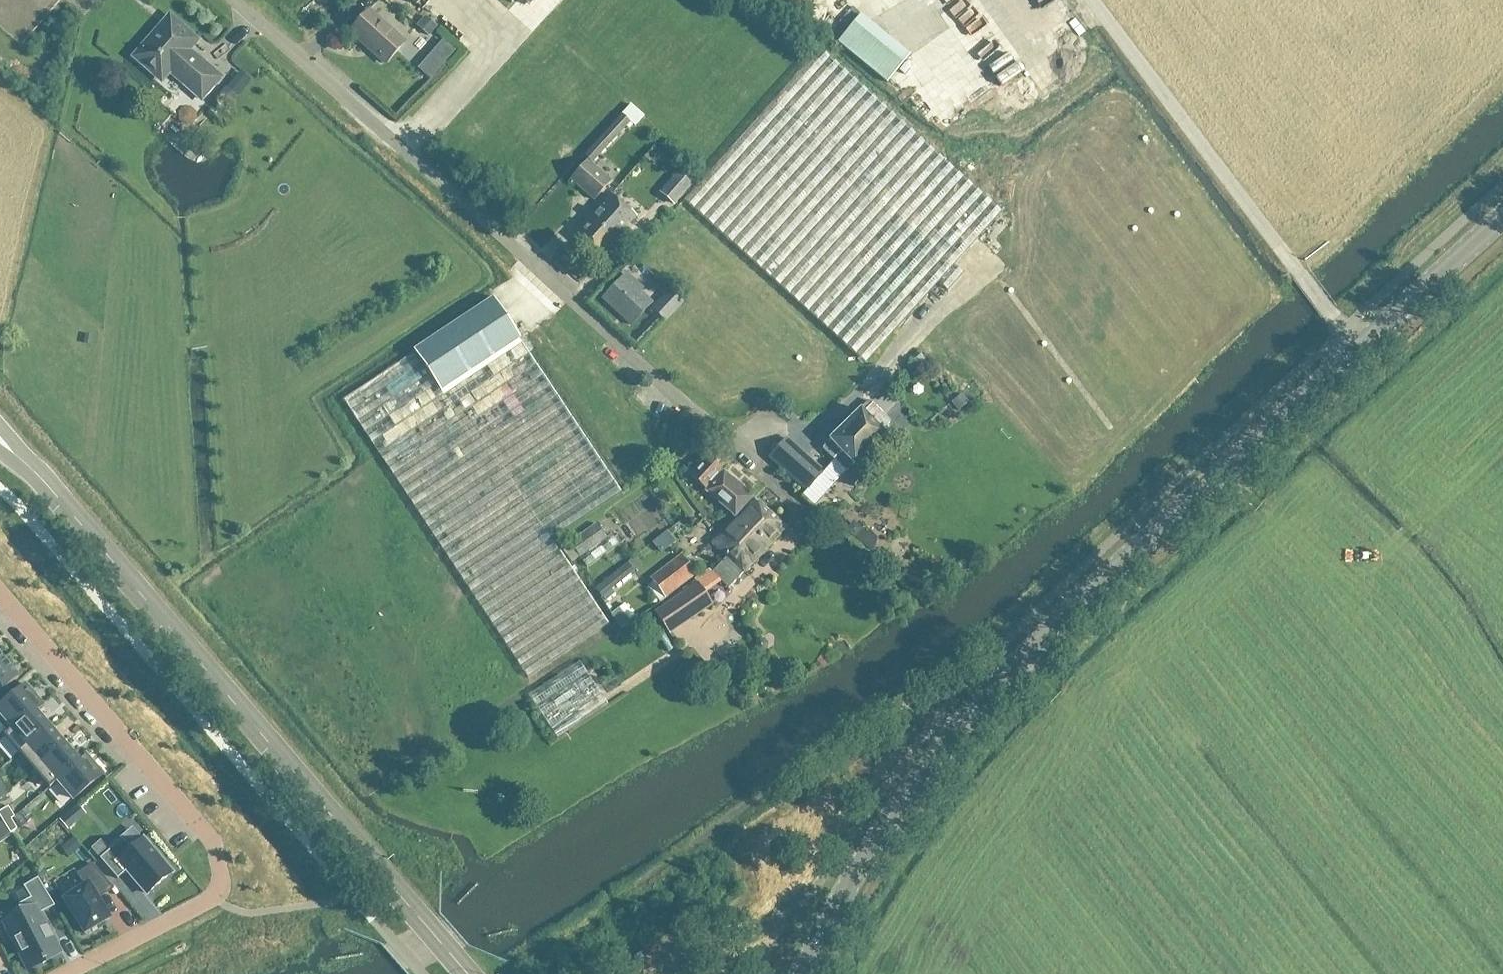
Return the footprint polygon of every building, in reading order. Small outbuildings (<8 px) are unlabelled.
[(927,0),(901,0),(890,6),(896,17),(927,0)] [(403,18),(416,35),(430,24),(417,8),(403,18)] [(385,62),(404,42),(368,9),(349,30),(385,62)] [(169,15),(133,56),(155,75),(162,81),(170,72),(201,98),(220,77),(188,49),(197,39),(169,15)] [(861,15),(838,42),(887,84),(910,57),(861,15)] [(425,70),(451,47),(439,34),(413,57),(425,70)] [(821,48),(685,200),(856,354),(854,357),(861,364),(864,361),(865,362),(978,238),(1002,211),(964,177),(821,48)] [(601,134),(583,153),(592,162),(610,143),(623,129),(625,131),(628,128),(632,123),(635,125),(644,116),(633,106),(629,103),(601,134)] [(595,200),(609,185),(609,184),(585,162),(570,178),(577,184),(595,200)] [(674,205),(691,186),(693,184),(677,171),(659,192),(674,205)] [(610,194),(589,218),(614,240),(635,216),(610,194)] [(614,240),(589,218),(576,233),(600,255),(614,240)] [(626,271),(623,275),(602,297),(630,324),(651,301),(640,291),(644,287),(626,271)] [(684,302),(668,288),(650,308),(665,322),(684,302)] [(440,391),(520,338),(494,299),(414,352),(440,391)] [(523,340),(535,333),(528,321),(516,328),(523,340)] [(622,491),(520,338),(440,391),(414,352),(343,399),(527,677),(608,623),(551,538),(622,491)] [(654,399),(643,412),(652,420),(663,407),(654,399)] [(868,400),(846,421),(870,445),(883,433),(880,430),(889,421),(868,400)] [(829,440),(822,447),(841,467),(844,471),(853,463),(870,445),(846,421),(828,438),(829,440)] [(822,470),(786,438),(785,437),(768,457),(805,490),(822,470)] [(705,490),(734,516),(752,496),(723,470),(723,471),(706,455),(689,474),(706,489),(705,490)] [(664,494),(656,499),(661,507),(669,501),(664,494)] [(726,555),(768,511),(755,499),(712,543),(726,555)] [(726,555),(726,556),(712,572),(727,586),(785,526),(768,511),(726,555)] [(587,567),(619,544),(611,534),(607,536),(596,522),(569,542),(587,567)] [(898,559),(910,544),(897,534),(885,549),(898,559)] [(665,598),(697,573),(682,553),(650,577),(665,598)] [(604,597),(635,571),(628,562),(595,588),(604,597)] [(653,611),(669,634),(713,604),(697,581),(653,611)] [(620,628),(636,617),(624,603),(610,613),(620,628)] [(0,661),(0,691),(18,675),(3,658),(0,661)] [(579,661),(528,695),(557,738),(608,703),(579,661)] [(37,711),(35,709),(42,703),(25,683),(0,705),(0,723),(6,731),(3,734),(6,738),(37,711)] [(51,728),(37,711),(6,738),(20,754),(51,728)] [(65,744),(51,728),(20,754),(34,771),(65,744)] [(65,744),(34,771),(48,787),(86,754),(85,753),(78,760),(65,744)] [(86,754),(48,787),(49,787),(56,781),(72,800),(102,773),(86,754)] [(0,810),(0,817),(3,822),(10,818),(14,816),(7,805),(0,810)] [(10,818),(3,822),(9,832),(16,828),(10,818)] [(0,822),(0,840),(10,833),(2,821),(0,822)] [(171,872),(142,838),(130,848),(121,838),(99,857),(117,878),(126,870),(146,893),(171,872)] [(111,885),(92,863),(76,873),(81,882),(61,895),(84,933),(109,918),(95,894),(111,885)] [(37,877),(22,885),(29,897),(18,903),(22,912),(4,922),(27,968),(41,961),(42,962),(46,960),(45,959),(59,952),(51,937),(53,936),(47,924),(45,925),(39,913),(54,905),(37,877)]
